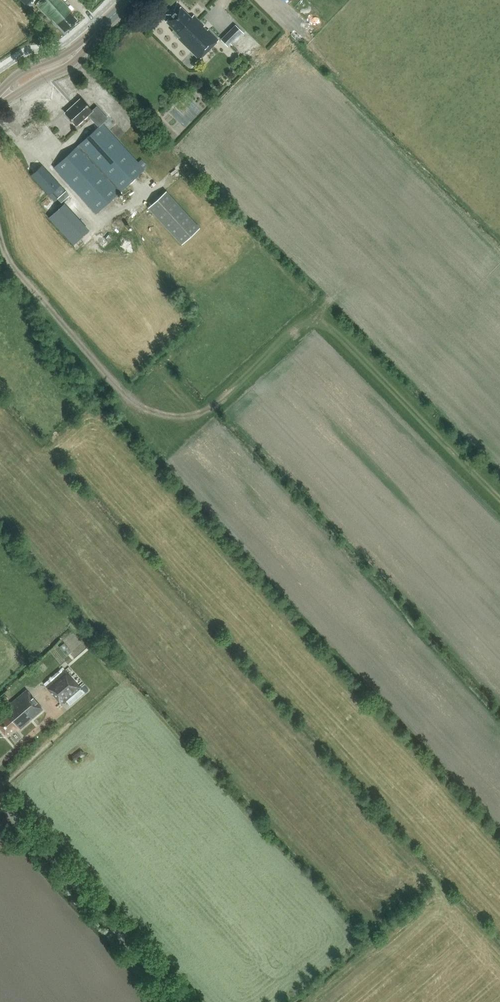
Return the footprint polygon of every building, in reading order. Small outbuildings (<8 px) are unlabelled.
[(52,21),(53,20),(56,23),(56,22),(66,32),(77,21),(69,13),(71,11),(66,7),(68,6),(62,0),(41,0),(36,5),(52,21)] [(178,7),(164,22),(172,30),(170,32),(198,60),(219,39),(208,29),(207,30),(204,26),(205,25),(194,14),(190,19),(178,7)] [(240,34),(242,31),(236,25),(233,28),(240,34)] [(64,113),(76,125),(87,115),(97,127),(53,168),(95,213),(142,171),(101,124),(106,119),(95,106),(91,111),(80,98),(64,113)] [(42,164),(30,175),(54,201),(57,197),(65,190),(42,164)] [(65,190),(57,197),(61,201),(69,194),(65,190)] [(200,227),(166,191),(148,207),(181,244),(200,227)] [(69,201),(52,215),(76,243),(93,229),(69,201)] [(81,688),(65,669),(46,686),(62,705),(81,688)] [(0,716),(0,730),(6,737),(16,728),(18,731),(43,710),(26,690),(0,712),(0,713),(2,715),(0,716)] [(5,694),(0,698),(0,703),(2,705),(9,698),(5,694)] [(85,755),(81,749),(71,757),(76,763),(85,755)]
